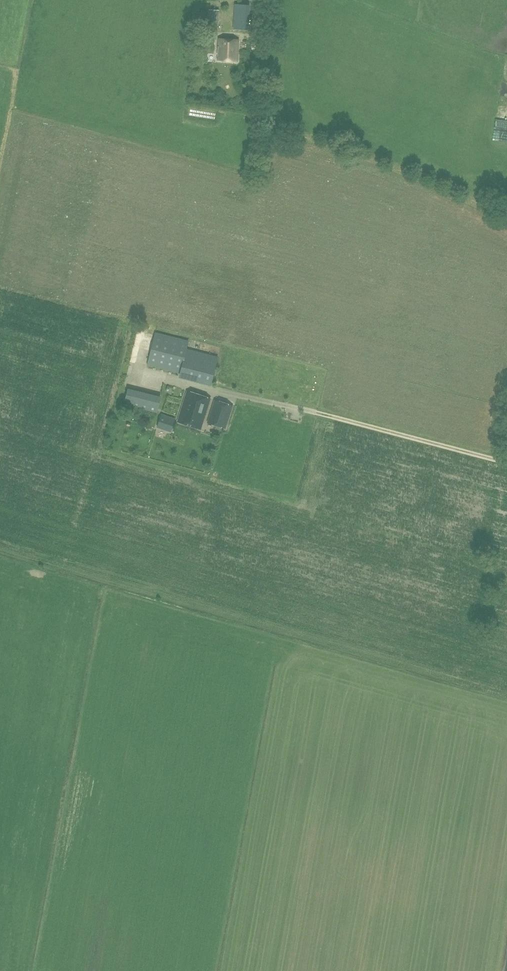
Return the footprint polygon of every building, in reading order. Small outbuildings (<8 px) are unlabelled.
[(235,17),(235,9),(225,8),(224,17),(235,17)] [(207,29),(218,29),(219,10),(209,10),(207,29)] [(218,60),(237,61),(238,39),(219,39),(218,60)] [(180,374),(211,382),(218,357),(187,349),(189,341),(155,332),(147,364),(180,373),(180,374)] [(127,343),(126,360),(133,361),(135,344),(127,343)] [(61,364),(48,360),(45,370),(58,374),(61,364)] [(130,410),(130,406),(157,413),(161,397),(128,388),(124,405),(122,408),(130,410)] [(201,429),(210,398),(187,391),(178,422),(201,429)] [(208,423),(225,428),(233,405),(215,400),(208,423)] [(161,416),(157,427),(171,431),(175,420),(161,416)]
